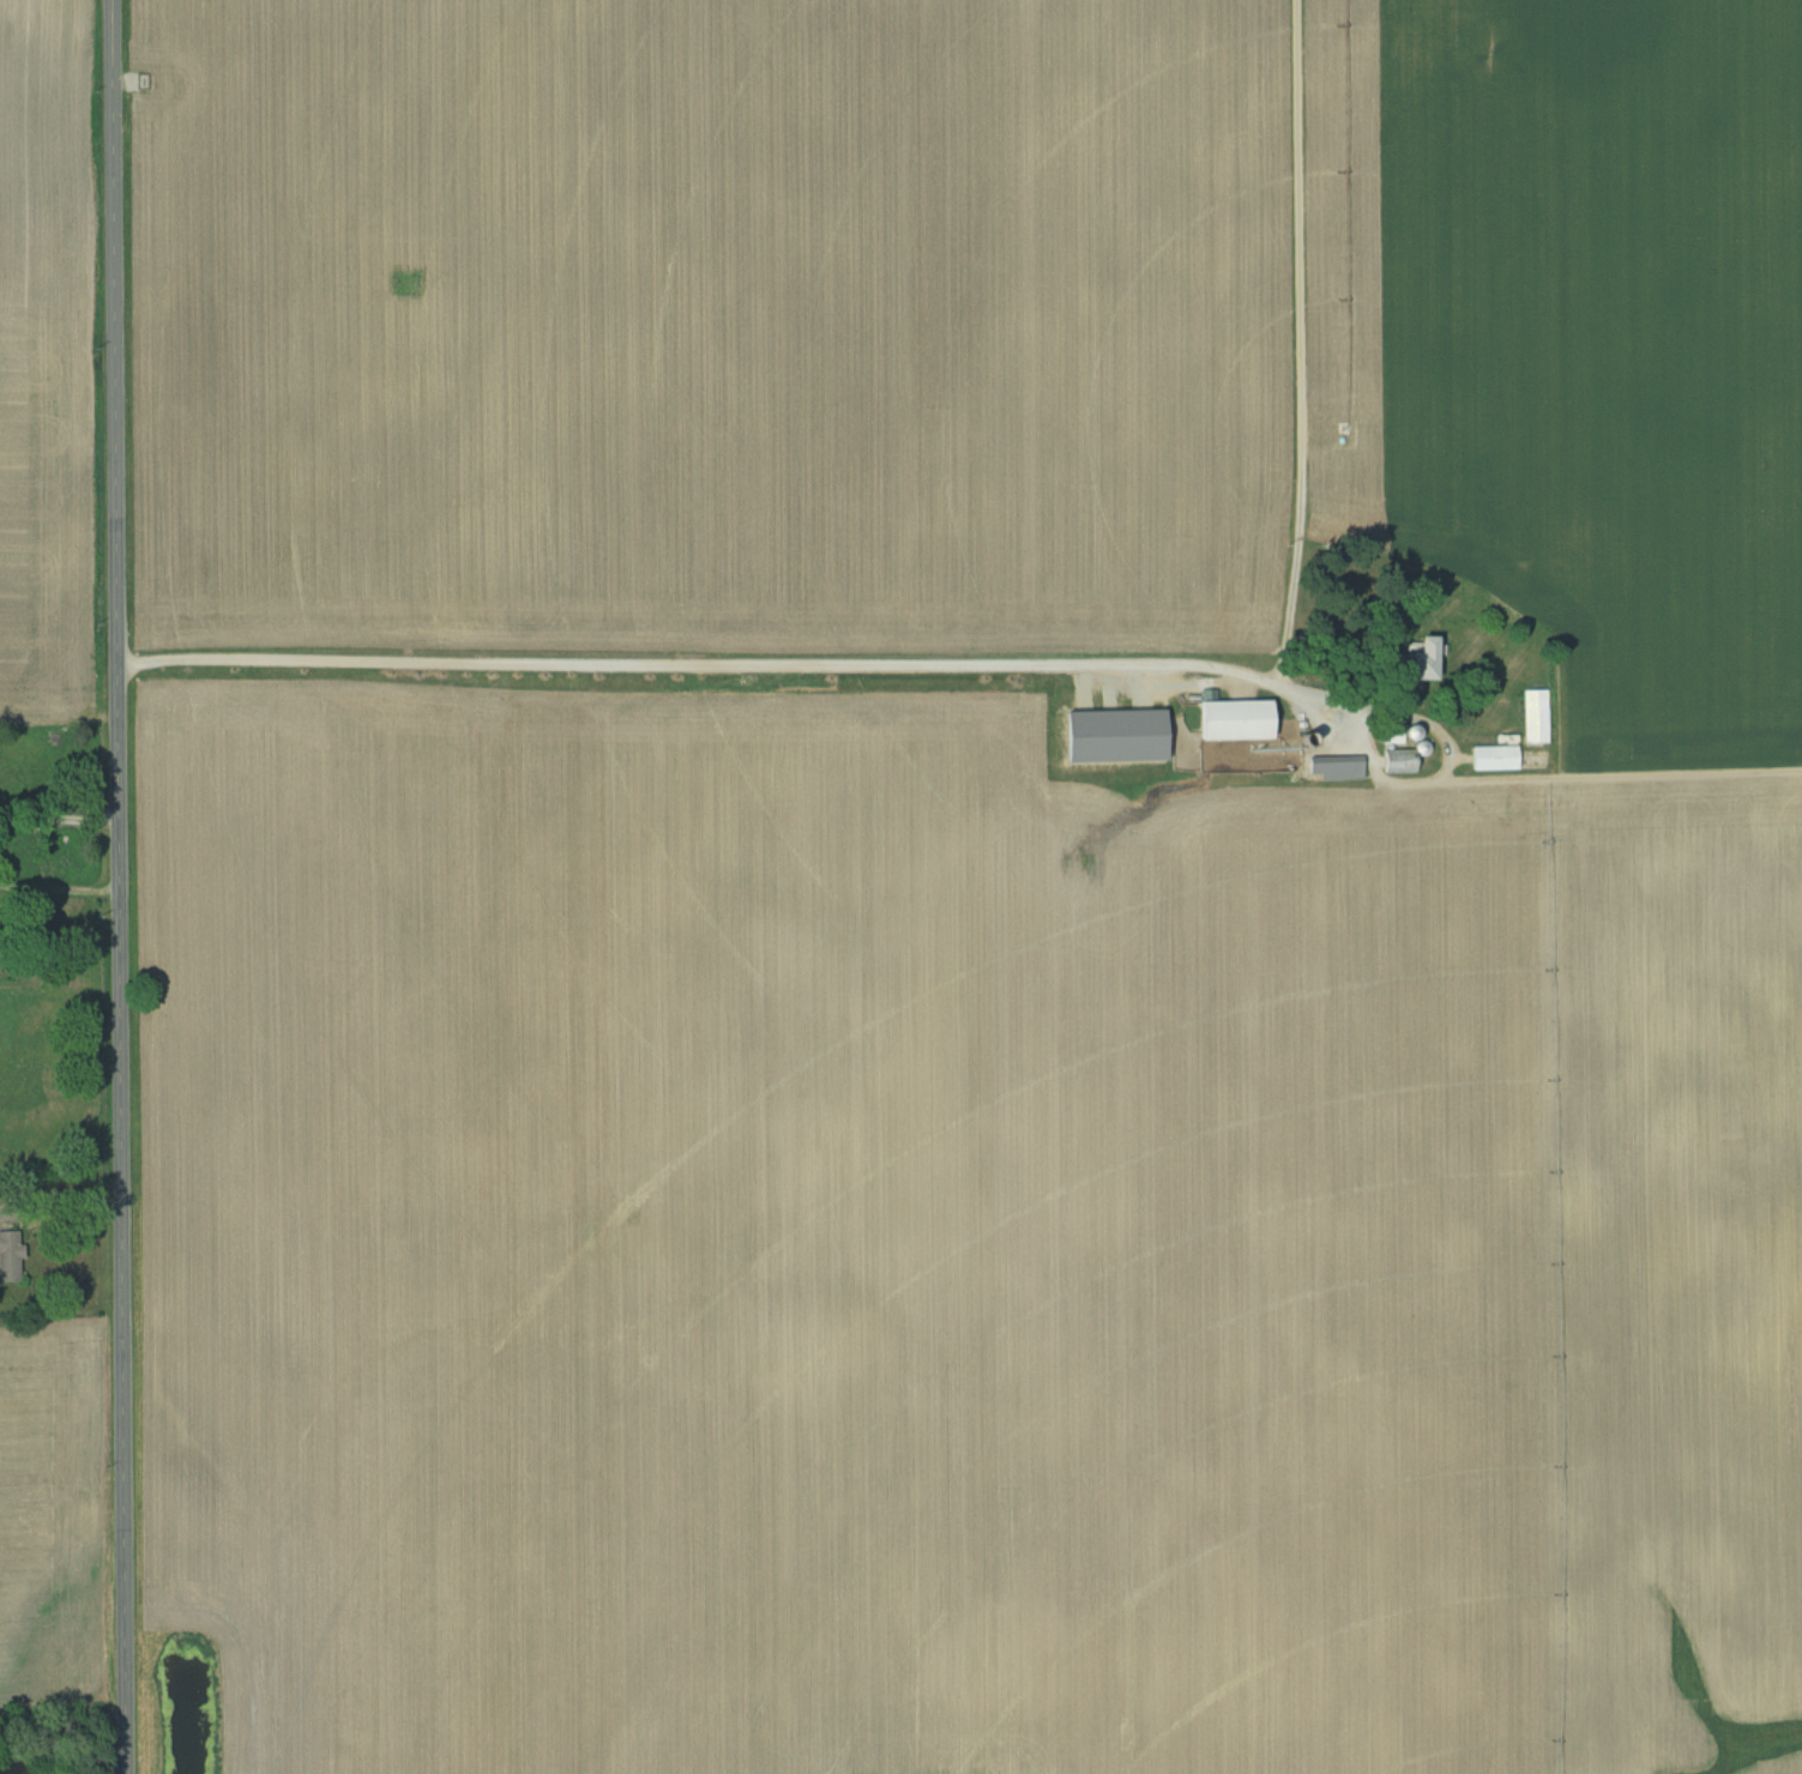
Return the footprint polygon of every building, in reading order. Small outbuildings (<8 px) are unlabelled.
[(1430,637),(1403,637),(1403,679),(1430,679),(1430,637)] [(1522,689),(1522,742),(1547,742),(1547,688),(1522,689)] [(1191,740),(1269,739),(1269,701),(1190,701),(1191,740)] [(1380,726),(1380,741),(1399,741),(1399,726),(1380,726)] [(1469,745),(1469,769),(1517,769),(1517,745),(1469,745)] [(1413,770),(1413,748),(1378,748),(1378,771),(1413,770)] [(1317,779),(1363,779),(1362,755),(1305,756),(1305,774),(1317,773),(1317,779)] [(17,1282),(16,1232),(0,1232),(0,1282),(17,1282)]
